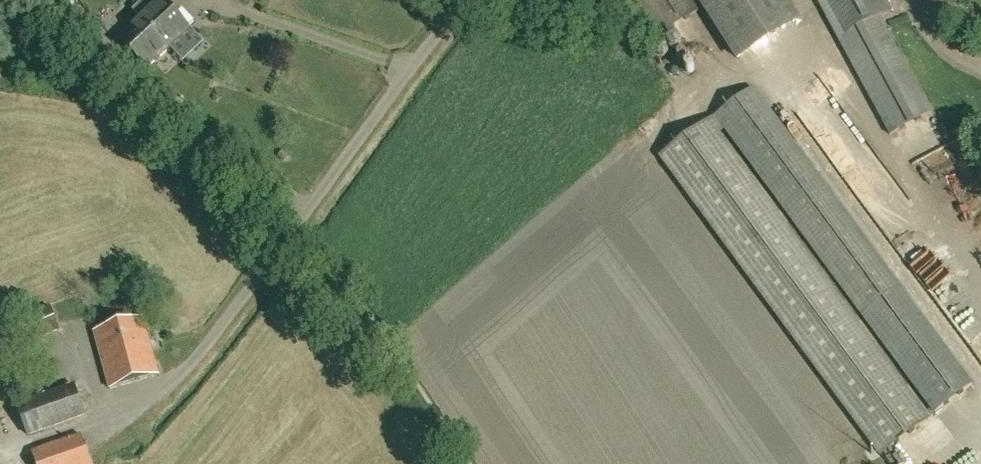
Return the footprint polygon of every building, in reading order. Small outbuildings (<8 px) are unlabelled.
[(141,19),(170,49),(191,30),(163,0),(144,0),(133,9),(141,19)] [(659,35),(698,10),(692,0),(637,0),(659,35)] [(721,0),(699,0),(705,10),(721,0)] [(889,0),(817,0),(890,136),(931,113),(881,18),(894,10),(889,0)] [(170,49),(141,19),(119,40),(148,70),(170,49)] [(753,89),(716,116),(934,412),(971,385),(753,89)] [(661,158),(880,456),(927,421),(707,124),(661,158)] [(51,307),(21,320),(31,342),(60,329),(51,307)] [(94,332),(109,389),(158,376),(143,319),(94,332)] [(75,385),(17,406),(28,436),(86,416),(75,385)] [(33,453),(37,463),(92,463),(82,436),(33,453)]
